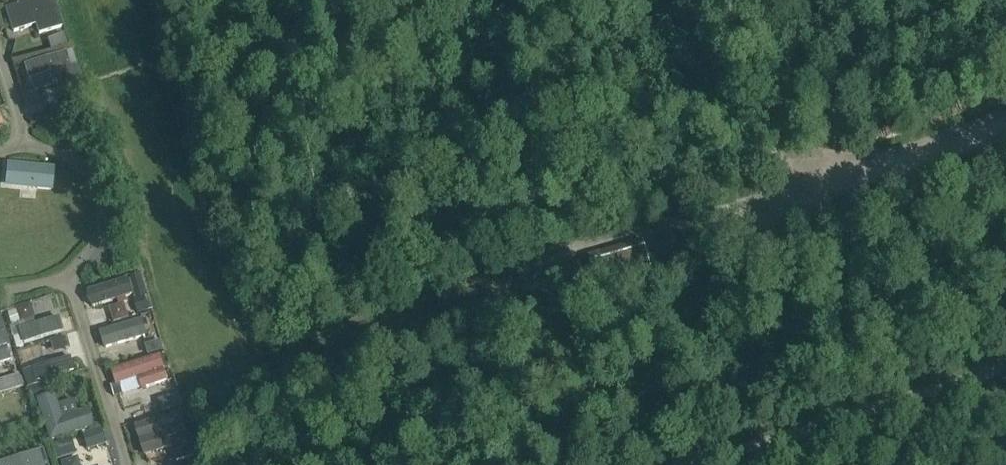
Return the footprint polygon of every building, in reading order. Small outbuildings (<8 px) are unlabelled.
[(56,0),(31,0),(6,8),(13,31),(37,24),(40,34),(64,26),(56,0)] [(85,84),(74,50),(25,64),(30,79),(54,72),(59,92),(85,84)] [(8,185),(56,189),(58,165),(10,161),(8,185)] [(642,240),(587,256),(595,283),(650,266),(642,240)] [(136,295),(131,278),(89,291),(94,308),(136,295)] [(3,314),(0,315),(0,351),(13,347),(3,314)] [(67,331),(62,317),(21,329),(25,344),(67,331)] [(144,318),(102,331),(108,349),(150,336),(144,318)] [(171,382),(162,354),(113,370),(118,385),(140,378),(144,391),(171,382)] [(77,371),(73,356),(34,368),(38,382),(77,371)] [(65,417),(57,393),(39,399),(53,441),(97,427),(91,409),(65,417)] [(185,411),(137,426),(145,453),(193,439),(185,411)] [(46,449),(0,463),(0,464),(51,464),(46,449)]
